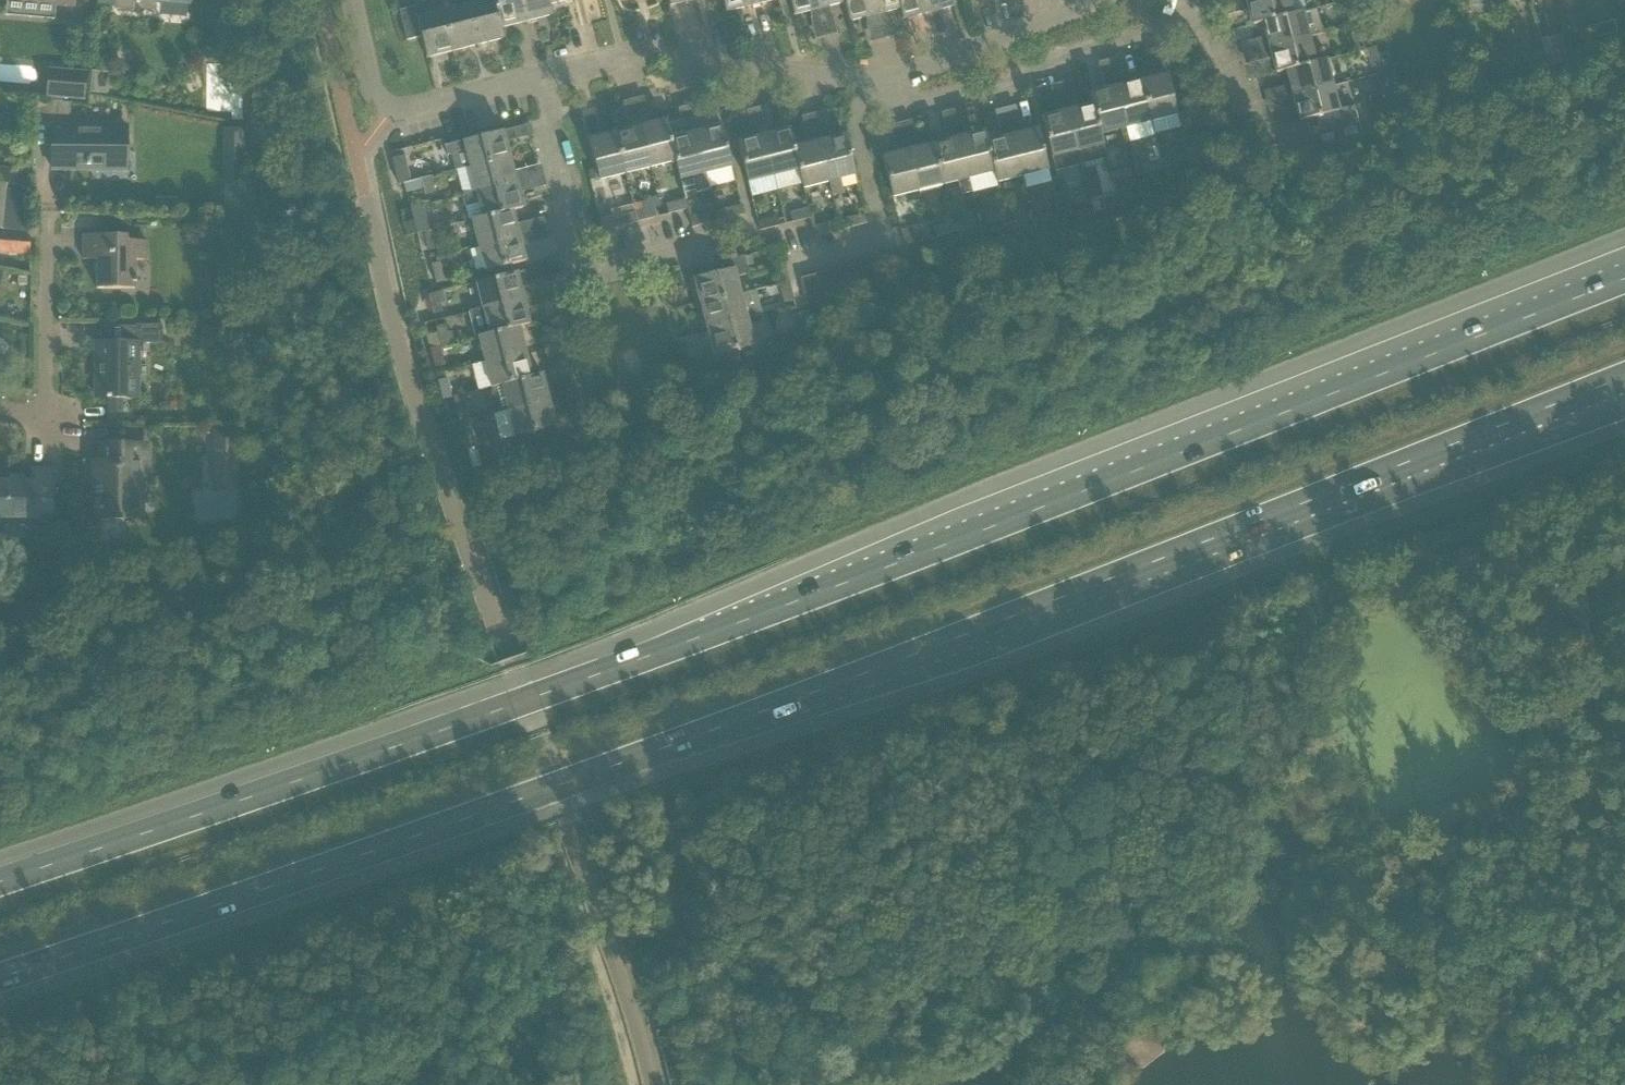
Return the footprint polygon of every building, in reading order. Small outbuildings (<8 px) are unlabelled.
[(156,0),(190,4),(191,0),(116,0),(116,7),(133,9),(134,5),(138,5),(140,9),(152,10),(155,7),(156,0)] [(442,11),(452,51),(477,45),(467,5),(466,0),(453,0),(455,8),(442,11)] [(493,0),(486,0),(467,5),(477,45),(503,39),(501,28),(500,28),(493,0)] [(500,28),(501,28),(525,22),(520,0),(493,0),(500,28)] [(547,0),(520,0),(525,22),(551,15),(549,5),(548,5),(547,0)] [(751,6),(749,0),(722,0),(725,12),(751,6)] [(793,15),(818,9),(816,0),(789,0),(793,15)] [(818,9),(844,3),(844,2),(844,0),(816,0),(818,9)] [(875,15),(871,0),(844,0),(844,2),(844,3),(849,22),(875,15)] [(875,15),(899,9),(900,9),(898,0),(871,0),(875,15)] [(928,13),(925,0),(898,0),(900,9),(899,9),(902,19),(928,13)] [(928,13),(954,6),(952,0),(925,0),(928,13)] [(1243,6),(1242,0),(1222,0),(1223,10),(1243,6)] [(1254,25),(1265,22),(1295,14),(1295,13),(1305,11),(1307,10),(1305,0),(1248,0),(1254,25)] [(1358,19),(1354,0),(1348,0),(1343,1),(1348,21),(1358,19)] [(424,15),(423,9),(417,6),(399,10),(406,41),(421,37),(426,58),(452,51),(442,11),(424,15)] [(1295,14),(1265,22),(1271,47),(1312,37),(1324,34),(1322,26),(1310,29),(1305,11),(1295,13),(1295,14)] [(1615,21),(1603,24),(1606,34),(1617,31),(1615,21)] [(1356,51),(1367,49),(1362,29),(1352,32),(1356,51)] [(1278,73),(1288,70),(1318,62),(1312,37),(1271,47),(1278,73)] [(1563,46),(1543,51),(1547,68),(1567,63),(1563,46)] [(1372,69),(1382,67),(1377,47),(1367,49),(1372,69)] [(1295,95),(1335,85),(1329,59),(1318,62),(1288,70),(1295,95)] [(209,69),(209,117),(234,117),(234,125),(244,125),(244,117),(244,69),(209,69)] [(84,99),(86,73),(49,70),(47,96),(84,99)] [(1166,74),(1140,81),(1151,121),(1154,134),(1180,128),(1177,115),(1170,90),(1166,74)] [(1140,81),(1115,87),(1125,128),(1129,142),(1154,136),(1154,134),(1151,121),(1140,81)] [(1335,85),(1295,95),(1301,121),(1308,119),(1312,136),(1315,147),(1364,135),(1361,124),(1357,106),(1342,110),(1335,85)] [(1115,87),(1089,94),(1092,104),(1100,134),(1125,128),(1115,87)] [(646,96),(625,101),(631,125),(652,120),(646,96)] [(34,101),(34,114),(52,115),(70,116),(71,103),(52,103),(34,101)] [(1106,159),(1103,145),(1100,134),(1092,104),(1067,110),(1081,165),(1106,159)] [(1055,172),(1081,165),(1067,110),(1041,117),(1055,172)] [(709,186),(734,180),(717,111),(702,115),(706,130),(695,133),(705,174),(709,186)] [(650,167),(675,161),(670,139),(667,124),(666,120),(640,127),(650,167)] [(1208,120),(1200,126),(1210,138),(1218,132),(1208,120)] [(683,136),(679,121),(667,124),(670,139),(675,161),(679,180),(680,180),(684,195),(709,189),(709,186),(705,174),(695,133),(683,136)] [(126,170),(126,148),(126,127),(74,126),(52,126),(52,169),(126,170)] [(624,174),(650,167),(640,127),(614,133),(624,174)] [(223,129),(223,184),(243,184),(243,129),(223,129)] [(773,176),(798,169),(793,148),(794,147),(789,129),(763,135),(773,176)] [(1022,176),(1047,170),(1037,129),(1012,135),(1022,176)] [(458,170),(469,167),(509,157),(503,131),(462,141),(444,145),(446,153),(454,155),(458,170)] [(968,178),(993,172),(994,172),(986,142),(987,142),(984,131),(958,138),(968,178)] [(598,180),(624,174),(614,133),(588,139),(598,180)] [(747,182),(773,176),(763,135),(737,142),(747,182)] [(832,195),(843,192),(840,179),(855,175),(844,135),(819,141),(829,181),(832,195)] [(996,183),(1022,176),(1012,135),(987,142),(986,142),(994,172),(993,172),(996,183)] [(972,192),(968,178),(958,138),(933,144),(943,184),(957,181),(961,195),(972,192)] [(802,188),(829,181),(819,141),(794,147),(793,148),(798,169),(802,188)] [(917,191),(943,184),(933,144),(907,150),(917,191)] [(892,197),(917,191),(907,150),(882,157),(892,197)] [(1163,170),(1182,165),(1180,155),(1160,160),(1163,170)] [(398,185),(410,182),(403,156),(392,158),(398,185)] [(509,157),(469,167),(475,193),(516,182),(509,157)] [(1144,175),(1163,170),(1160,160),(1141,164),(1144,175)] [(20,186),(23,171),(0,167),(0,182),(20,186)] [(1112,182),(1131,178),(1129,168),(1110,173),(1112,182)] [(1187,181),(1199,178),(1196,169),(1184,172),(1187,181)] [(431,176),(421,179),(425,195),(435,193),(433,187),(431,176)] [(512,211),(522,208),(516,182),(475,193),(462,196),(468,221),(471,220),(482,217),(482,218),(512,210),(512,211)] [(6,189),(2,229),(26,233),(29,192),(6,189)] [(1062,213),(1063,213),(1071,211),(1067,195),(1062,192),(1057,194),(1062,213)] [(1062,213),(1057,194),(1049,196),(1046,201),(1053,226),(1066,223),(1063,213),(1062,213)] [(1116,196),(1102,199),(1105,210),(1107,220),(1121,216),(1117,199),(1116,196)] [(668,214),(687,209),(684,199),(666,204),(668,214)] [(422,206),(410,209),(416,234),(422,233),(429,231),(422,206)] [(637,222),(656,217),(653,207),(634,212),(637,222)] [(724,220),(743,215),(741,207),(722,211),(724,220)] [(792,222),(811,218),(808,209),(790,213),(792,222)] [(518,236),(512,211),(512,210),(482,218),(482,217),(471,220),(478,246),(518,236)] [(986,225),(1005,220),(1002,210),(983,215),(986,225)] [(617,227),(637,222),(634,212),(615,217),(617,227)] [(848,228),(867,223),(864,214),(845,219),(848,228)] [(692,228),(699,226),(710,223),(708,215),(689,219),(692,228)] [(759,230),(778,226),(776,216),(757,221),(759,230)] [(955,233),(974,228),(972,218),(952,223),(955,233)] [(1016,221),(1001,225),(1002,228),(1004,237),(1019,233),(1016,221)] [(815,236),(834,232),(832,222),(813,227),(815,236)] [(935,238),(955,233),(952,223),(933,228),(935,238)] [(903,245),(929,239),(926,224),(900,230),(903,245)] [(427,252),(436,249),(432,230),(429,231),(422,233),(427,252)] [(30,255),(31,234),(2,231),(0,231),(0,252),(30,255)] [(146,260),(146,242),(127,241),(127,236),(104,235),(82,235),(82,260),(96,260),(96,289),(118,289),(134,289),(135,260),(146,260)] [(484,272),(525,262),(518,236),(478,246),(484,272)] [(700,304),(740,294),(736,277),(748,274),(744,256),(731,259),(734,268),(693,278),(700,304)] [(857,292),(869,288),(863,262),(850,266),(857,292)] [(435,284),(445,282),(440,263),(431,266),(435,284)] [(779,284),(788,282),(783,263),(774,265),(779,284)] [(844,295),(857,292),(850,266),(838,269),(844,295)] [(831,298),(844,295),(838,269),(825,272),(831,298)] [(483,309),(523,298),(516,272),(476,283),(483,309)] [(819,301),(831,298),(825,272),(812,275),(819,301)] [(806,304),(819,301),(812,275),(799,278),(806,304)] [(784,304),(794,301),(788,282),(779,284),(784,304)] [(432,314),(442,311),(437,293),(427,295),(432,314)] [(706,329),(747,319),(740,294),(700,304),(706,329)] [(518,327),(529,324),(523,298),(483,309),(468,312),(475,337),(478,336),(489,334),(518,326),(518,327)] [(807,353),(821,349),(811,311),(797,314),(807,353)] [(707,376),(742,367),(737,349),(753,345),(747,319),(706,329),(713,355),(702,358),(707,376)] [(96,342),(96,398),(107,398),(118,398),(123,398),(137,398),(137,351),(142,351),(142,344),(162,344),(162,325),(136,325),(136,334),(123,334),(123,342),(118,342),(96,342)] [(440,346),(450,344),(445,325),(435,327),(440,346)] [(525,352),(518,327),(518,326),(489,334),(478,336),(485,362),(525,352)] [(434,368),(443,366),(438,347),(429,349),(434,368)] [(491,388),(502,385),(531,377),(531,376),(525,352),(485,362),(491,388)] [(493,414),(508,410),(548,400),(542,374),(531,376),(531,377),(502,385),(505,398),(490,402),(493,414)] [(442,400),(451,398),(447,379),(438,382),(442,400)] [(459,423),(468,420),(462,395),(453,397),(459,423)] [(107,398),(107,412),(123,412),(123,398),(118,398),(107,398)] [(515,436),(555,426),(548,400),(508,410),(515,436)] [(466,449),(467,449),(475,447),(468,420),(459,423),(461,430),(466,449)] [(216,444),(216,456),(235,456),(235,444),(235,432),(216,432),(216,444)] [(144,477),(145,445),(101,445),(100,462),(95,462),(95,519),(139,519),(139,477),(144,477)] [(476,483),(515,472),(513,462),(474,473),(476,483)] [(36,518),(35,523),(53,523),(53,490),(53,468),(51,468),(51,470),(30,470),(30,482),(23,482),(23,477),(9,477),(9,482),(0,482),(0,518),(36,518)]
